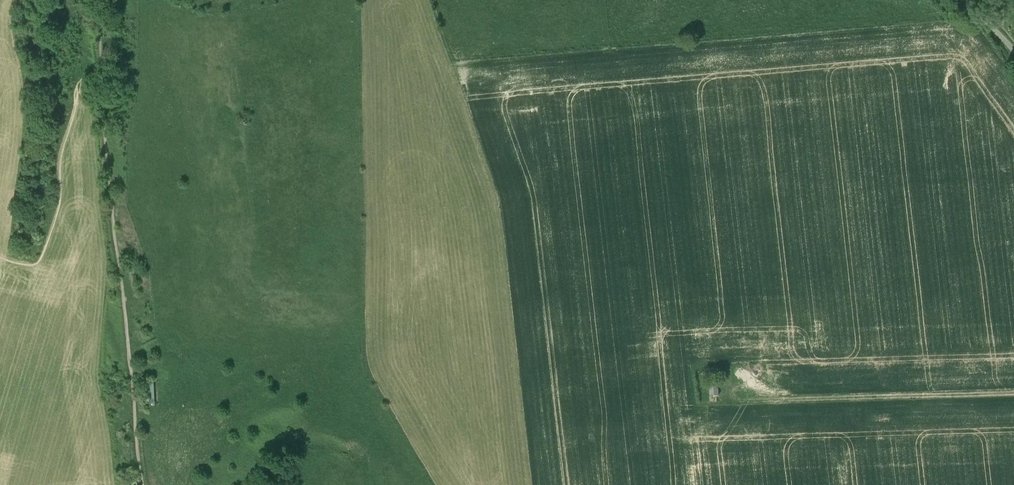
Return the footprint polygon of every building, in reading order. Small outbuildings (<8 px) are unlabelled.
[(719,395),(718,380),(709,380),(711,396),(719,395)]
